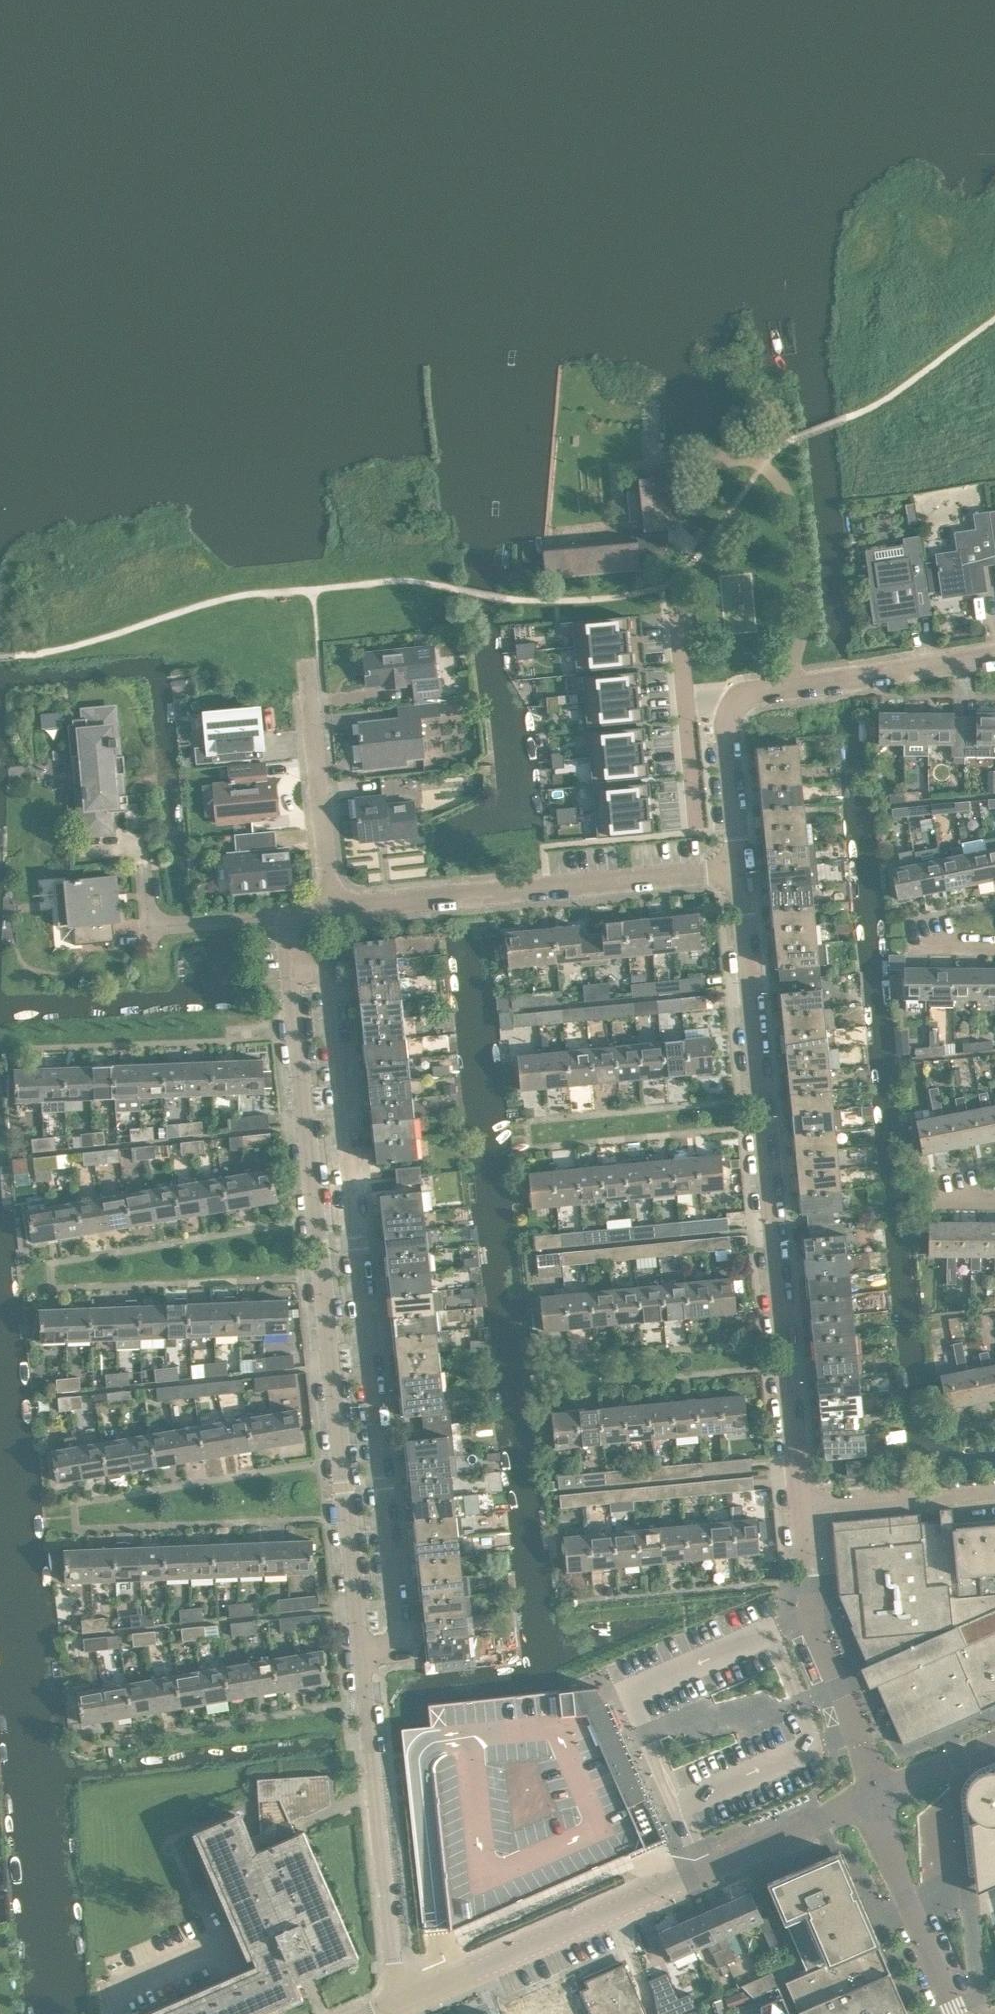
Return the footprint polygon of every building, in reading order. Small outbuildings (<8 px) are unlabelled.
[(555,550),(545,550),(547,576),(638,568),(637,556),(669,553),(669,546),(668,544),(667,528),(675,527),(669,476),(634,480),(626,481),(631,529),(632,539),(555,546),(555,550)] [(914,502),(905,503),(908,524),(917,522),(914,502)] [(944,597),(985,591),(981,565),(994,563),(994,551),(989,513),(974,515),(976,529),(955,532),(958,551),(937,554),(938,561),(925,562),(929,592),(943,590),(944,597)] [(872,623),(918,616),(915,590),(927,588),(919,535),(901,538),(904,558),(873,563),(876,586),(867,588),(872,623)] [(628,615),(572,621),(574,646),(628,641),(627,630),(630,629),(628,615)] [(628,641),(574,646),(577,670),(633,665),(632,651),(629,652),(628,641)] [(527,642),(515,643),(516,651),(528,650),(527,642)] [(416,698),(443,695),(441,677),(437,677),(434,646),(368,653),(370,671),(366,671),(367,675),(368,675),(369,685),(415,680),(416,698)] [(528,650),(516,651),(517,659),(528,658),(528,650)] [(639,671),(582,676),(584,701),(638,696),(637,685),(640,684),(639,671)] [(557,695),(545,696),(546,704),(558,703),(557,695)] [(638,696),(584,701),(587,726),(643,720),(642,706),(639,707),(638,696)] [(361,723),(365,763),(366,768),(382,767),(381,761),(424,756),(420,718),(441,715),(440,703),(400,707),(402,718),(361,723)] [(558,703),(546,704),(547,712),(559,711),(558,703)] [(195,746),(197,763),(265,757),(263,735),(262,735),(259,707),(206,712),(209,745),(195,746)] [(129,804),(128,795),(123,795),(121,774),(126,773),(124,755),(115,756),(114,747),(117,747),(117,738),(114,739),(113,729),(116,729),(114,709),(85,711),(86,718),(73,719),(74,732),(81,731),(83,747),(75,747),(76,756),(75,756),(75,761),(82,761),(82,762),(84,762),(85,773),(78,774),(79,788),(83,788),(84,792),(80,793),(83,834),(112,831),(110,812),(125,811),(124,804),(129,804)] [(905,743),(905,711),(880,711),(880,743),(905,743)] [(905,711),(905,743),(929,744),(929,712),(905,711)] [(953,756),(963,756),(966,756),(967,716),(954,716),(954,712),(929,712),(929,744),(953,744),(953,756)] [(52,728),(50,713),(43,714),(44,728),(52,728)] [(978,713),(978,716),(967,716),(966,756),(994,756),(994,713),(978,713)] [(644,726),(587,732),(590,756),(643,751),(642,740),(645,740),(644,726)] [(796,740),(756,744),(758,765),(798,762),(796,740)] [(563,751),(551,752),(551,760),(563,759),(563,751)] [(643,751),(590,756),(592,781),(648,776),(647,762),(644,762),(643,751)] [(191,756),(179,757),(180,767),(192,766),(191,756)] [(563,759),(551,760),(552,768),(564,767),(563,759)] [(262,818),(261,815),(278,813),(275,782),(274,782),(274,783),(267,784),(265,762),(229,765),(231,781),(215,783),(219,823),(262,818)] [(798,762),(758,765),(760,785),(800,782),(798,762)] [(649,782),(593,787),(595,812),(648,807),(647,796),(650,796),(649,782)] [(800,782),(760,785),(762,805),(802,801),(800,782)] [(905,790),(906,800),(920,799),(919,789),(905,790)] [(906,800),(905,790),(890,792),(891,801),(906,800)] [(359,840),(418,835),(415,801),(386,804),(385,795),(355,798),(359,840)] [(802,801),(762,805),(764,824),(804,821),(802,801)] [(955,802),(955,811),(970,810),(970,801),(955,802)] [(955,811),(955,802),(940,803),(941,812),(955,811)] [(907,806),(908,816),(922,815),(921,805),(907,806)] [(908,816),(907,806),(892,807),(893,817),(908,816)] [(568,807),(556,808),(556,816),(568,815),(568,807)] [(648,807),(595,812),(597,837),(654,832),(652,818),(649,818),(648,807)] [(568,815),(556,816),(557,824),(569,823),(568,815)] [(813,842),(812,841),(810,822),(804,823),(804,821),(764,824),(766,845),(806,842),(806,843),(813,842)] [(233,892),(292,887),(289,847),(277,848),(275,830),(236,834),(237,852),(229,852),(231,876),(230,876),(230,881),(232,881),(233,892)] [(988,850),(994,881),(994,836),(985,838),(988,850)] [(806,842),(769,845),(771,866),(808,863),(806,843),(806,842)] [(946,890),(971,885),(965,854),(963,845),(952,848),(953,856),(940,859),(946,890)] [(898,852),(901,866),(893,868),(899,899),(923,894),(917,863),(916,863),(914,849),(898,852)] [(988,850),(965,854),(971,885),(994,881),(988,850)] [(917,863),(923,894),(946,890),(940,859),(917,863)] [(808,863),(771,866),(772,886),(810,882),(808,863)] [(58,926),(73,925),(75,945),(115,941),(113,921),(120,921),(116,876),(54,882),(58,926)] [(810,882),(769,886),(771,906),(812,903),(810,882)] [(812,903),(771,906),(773,926),(814,922),(812,903)] [(700,916),(675,918),(678,951),(703,949),(700,916)] [(651,920),(654,954),(678,951),(675,918),(651,920)] [(629,956),(654,954),(651,920),(626,923),(629,956)] [(814,922),(773,926),(775,946),(816,943),(814,922)] [(629,956),(626,923),(602,925),(604,938),(592,939),(594,964),(606,963),(605,958),(629,956)] [(555,929),(558,962),(582,960),(583,965),(594,964),(592,939),(581,940),(580,937),(580,927),(555,929)] [(534,964),(558,962),(555,929),(531,931),(534,964)] [(534,964),(531,931),(507,933),(510,966),(534,964)] [(357,961),(398,957),(396,937),(355,941),(357,961)] [(825,942),(819,943),(816,943),(775,946),(777,967),(778,966),(780,979),(814,976),(820,975),(819,964),(827,963),(825,942)] [(890,952),(891,966),(907,965),(906,952),(890,952)] [(398,957),(357,961),(359,981),(400,977),(398,957)] [(931,998),(930,966),(907,966),(906,998),(928,998),(931,998)] [(953,1006),(953,999),(955,999),(955,967),(930,966),(931,998),(928,998),(929,1005),(953,1006)] [(955,967),(955,999),(979,999),(980,967),(955,967)] [(979,999),(994,999),(994,967),(980,967),(979,999)] [(680,978),(682,991),(705,988),(703,976),(680,978)] [(781,1011),(823,1008),(821,986),(815,987),(814,976),(780,979),(781,992),(779,992),(781,1011)] [(400,977),(359,981),(361,1001),(402,997),(400,977)] [(657,981),(658,993),(682,991),(680,978),(657,981)] [(658,993),(657,981),(631,983),(632,996),(658,993)] [(596,983),(598,999),(609,998),(608,982),(596,983)] [(598,999),(596,983),(583,984),(585,1000),(598,999)] [(537,992),(538,1005),(561,1002),(560,990),(537,992)] [(538,1005),(537,992),(511,994),(513,1007),(538,1005)] [(682,997),(683,1010),(706,1007),(705,995),(682,997)] [(363,1022),(404,1017),(402,997),(361,1001),(363,1022)] [(659,1000),(660,1012),(683,1010),(682,997),(659,1000)] [(634,1002),(635,1014),(660,1012),(659,1000),(634,1002)] [(610,1004),(611,1016),(635,1014),(634,1002),(610,1004)] [(587,1007),(588,1019),(611,1016),(610,1004),(587,1007)] [(588,1019),(587,1007),(563,1009),(564,1021),(588,1019)] [(823,1008),(781,1011),(783,1032),(824,1028),(823,1008)] [(539,1011),(540,1023),(564,1021),(563,1009),(539,1011)] [(540,1023),(539,1011),(513,1014),(515,1026),(540,1023)] [(404,1017),(363,1022),(365,1041),(406,1037),(404,1017)] [(824,1028),(783,1032),(785,1051),(826,1047),(824,1028)] [(930,1044),(930,1046),(931,1046),(939,1045),(939,1029),(930,1029),(930,1044)] [(895,1037),(897,1054),(908,1053),(907,1036),(895,1037)] [(406,1037),(365,1041),(367,1061),(408,1057),(406,1037)] [(686,1040),(689,1074),(714,1072),(711,1038),(686,1040)] [(662,1042),(665,1077),(689,1074),(686,1040),(662,1042)] [(979,1041),(980,1050),(994,1048),(993,1040),(979,1041)] [(980,1050),(979,1041),(964,1042),(965,1051),(980,1050)] [(641,1079),(665,1077),(662,1042),(638,1045),(641,1079)] [(614,1047),(617,1081),(641,1079),(638,1045),(614,1047)] [(931,1046),(932,1054),(946,1053),(946,1045),(939,1045),(931,1046)] [(932,1054),(931,1046),(930,1046),(916,1047),(917,1055),(932,1054)] [(591,1049),(594,1083),(617,1081),(614,1047),(591,1049)] [(826,1047),(785,1051),(787,1072),(828,1068),(826,1047)] [(594,1083),(591,1049),(567,1051),(571,1085),(594,1083)] [(543,1053),(546,1088),(571,1085),(567,1051),(543,1053)] [(521,1090),(546,1088),(543,1053),(518,1056),(521,1090)] [(408,1057),(367,1061),(369,1081),(410,1077),(408,1057)] [(239,1093),(264,1092),(264,1087),(271,1087),(270,1068),(263,1068),(263,1060),(238,1061),(239,1093)] [(239,1098),(238,1093),(239,1093),(238,1061),(213,1062),(214,1094),(226,1093),(226,1099),(239,1098)] [(189,1063),(190,1095),(214,1094),(213,1062),(189,1063)] [(164,1064),(165,1096),(190,1095),(189,1063),(164,1064)] [(142,1109),(141,1097),(139,1064),(114,1065),(116,1098),(116,1110),(142,1109)] [(141,1097),(144,1097),(165,1096),(164,1064),(139,1064),(141,1097)] [(92,1099),(116,1098),(114,1065),(90,1066),(92,1099)] [(67,1067),(68,1100),(92,1099),(90,1066),(67,1067)] [(66,1100),(68,1100),(67,1067),(41,1068),(42,1101),(43,1112),(66,1111),(66,1100)] [(42,1101),(41,1068),(15,1069),(16,1102),(42,1101)] [(828,1068),(787,1072),(789,1092),(830,1088),(828,1068)] [(951,1070),(953,1083),(962,1081),(959,1069),(951,1070)] [(369,1081),(371,1102),(413,1098),(410,1077),(369,1081)] [(455,1084),(444,1085),(445,1093),(456,1092),(455,1084)] [(933,1102),(942,1100),(939,1086),(931,1087),(933,1102)] [(791,1112),(832,1108),(830,1088),(789,1092),(791,1112)] [(689,1099),(688,1091),(678,1092),(678,1100),(689,1099)] [(991,1106),(989,1092),(980,1093),(982,1107),(989,1106),(994,1136),(994,1105),(991,1106)] [(994,1138),(994,1136),(989,1106),(982,1107),(968,1110),(965,1096),(956,1098),(959,1112),(965,1111),(972,1143),(994,1138)] [(413,1098),(371,1102),(373,1121),(415,1117),(413,1098)] [(948,1148),(972,1143),(965,1111),(959,1112),(944,1115),(942,1100),(933,1102),(936,1116),(942,1115),(948,1148)] [(832,1108),(791,1112),(793,1132),(834,1128),(832,1108)] [(240,1116),(241,1129),(269,1126),(267,1114),(240,1116)] [(942,1115),(936,1116),(917,1120),(924,1153),(948,1148),(942,1115)] [(241,1129),(240,1116),(227,1118),(228,1130),(241,1129)] [(415,1117),(373,1121),(376,1142),(417,1138),(415,1117)] [(192,1121),(193,1134),(203,1133),(201,1120),(192,1121)] [(179,1123),(180,1135),(193,1134),(192,1121),(179,1123)] [(142,1127),(143,1139),(154,1138),(153,1125),(142,1127)] [(159,1138),(167,1137),(166,1126),(158,1126),(159,1138)] [(143,1139),(142,1127),(130,1128),(131,1141),(143,1139)] [(834,1128),(793,1132),(795,1152),(836,1149),(834,1128)] [(93,1131),(94,1144),(105,1143),(104,1130),(93,1131)] [(94,1144),(93,1131),(81,1133),(82,1146),(94,1144)] [(242,1135),(243,1148),(271,1145),(270,1132),(242,1135)] [(243,1148),(242,1135),(229,1136),(231,1149),(243,1148)] [(44,1137),(45,1150),(56,1148),(54,1136),(44,1137)] [(45,1150),(44,1137),(31,1138),(33,1151),(45,1150)] [(419,1159),(417,1138),(376,1142),(378,1163),(419,1159)] [(194,1152),(194,1153),(205,1152),(203,1139),(193,1140),(194,1152)] [(194,1152),(193,1140),(180,1142),(182,1155),(194,1153),(194,1152)] [(144,1145),(145,1158),(156,1157),(155,1144),(144,1145)] [(145,1158),(144,1145),(131,1147),(133,1160),(145,1158)] [(95,1150),(95,1163),(107,1162),(105,1149),(95,1150)] [(836,1149),(795,1152),(797,1173),(838,1169),(836,1149)] [(95,1163),(95,1150),(82,1152),(84,1164),(95,1163)] [(46,1156),(47,1168),(58,1167),(56,1154),(46,1156)] [(722,1155),(698,1157),(697,1157),(701,1191),(726,1189),(722,1155)] [(10,1158),(12,1175),(28,1173),(26,1156),(10,1158)] [(47,1168),(46,1156),(33,1157),(35,1170),(47,1168)] [(674,1160),(677,1193),(701,1191),(697,1157),(674,1160)] [(731,1167),(740,1166),(739,1157),(730,1158),(731,1167)] [(653,1196),(677,1193),(674,1160),(650,1162),(653,1196)] [(625,1164),(629,1198),(653,1196),(650,1162),(625,1164)] [(601,1166),(605,1200),(629,1198),(625,1164),(601,1166)] [(399,1184),(421,1182),(420,1166),(397,1168),(399,1184)] [(605,1200),(601,1166),(578,1169),(582,1202),(605,1200)] [(247,1173),(253,1205),(278,1201),(273,1169),(247,1173)] [(557,1205),(581,1202),(582,1202),(578,1169),(554,1171),(557,1205)] [(838,1169),(797,1173),(798,1192),(840,1189),(838,1169)] [(557,1205),(554,1171),(529,1173),(533,1207),(557,1205)] [(223,1177),(229,1209),(253,1205),(247,1173),(223,1177)] [(199,1181),(205,1213),(229,1209),(223,1177),(199,1181)] [(176,1186),(181,1217),(205,1213),(199,1181),(176,1186)] [(151,1190),(156,1222),(181,1217),(176,1186),(151,1190)] [(833,1210),(842,1209),(840,1189),(798,1192),(800,1213),(806,1212),(807,1226),(834,1223),(833,1210)] [(156,1222),(151,1190),(127,1194),(132,1226),(156,1222)] [(383,1216),(424,1211),(422,1191),(381,1196),(383,1216)] [(107,1230),(132,1226),(127,1194),(101,1198),(107,1230)] [(107,1230),(101,1198),(79,1202),(84,1234),(107,1230)] [(59,1238),(83,1234),(84,1234),(79,1202),(53,1207),(59,1238)] [(59,1238),(53,1207),(28,1211),(34,1243),(59,1238)] [(426,1231),(424,1213),(424,1211),(383,1216),(385,1235),(426,1231)] [(703,1219),(705,1231),(728,1229),(727,1217),(703,1219)] [(680,1221),(681,1234),(705,1231),(703,1219),(680,1221)] [(681,1234),(680,1221),(656,1224),(657,1236),(681,1234)] [(808,1257),(849,1253),(847,1232),(844,1233),(843,1222),(834,1223),(807,1226),(808,1236),(806,1236),(808,1257)] [(930,1255),(948,1255),(954,1255),(955,1222),(929,1222),(930,1255)] [(979,1222),(955,1222),(954,1255),(948,1255),(948,1269),(957,1269),(957,1255),(972,1255),(978,1255),(979,1222)] [(979,1222),(978,1255),(972,1255),(972,1270),(981,1270),(981,1255),(994,1255),(994,1222),(979,1222)] [(632,1226),(633,1238),(657,1236),(656,1224),(632,1226)] [(608,1228),(609,1241),(633,1238),(632,1226),(608,1228)] [(609,1241),(608,1228),(584,1230),(586,1243),(609,1241)] [(431,1230),(426,1231),(385,1235),(387,1255),(433,1250),(431,1230)] [(560,1233),(561,1245),(586,1243),(584,1230),(560,1233)] [(561,1245),(560,1233),(535,1235),(536,1248),(561,1245)] [(705,1238),(706,1250),(730,1248),(729,1235),(705,1238)] [(682,1240),(683,1252),(706,1250),(705,1238),(682,1240)] [(683,1252),(682,1240),(657,1242),(659,1255),(683,1252)] [(634,1245),(635,1257),(659,1255),(657,1242),(634,1245)] [(609,1247),(611,1259),(635,1257),(634,1245),(609,1247)] [(611,1259),(609,1247),(586,1249),(587,1262),(611,1259)] [(562,1252),(563,1264),(587,1262),(586,1249),(562,1252)] [(433,1250),(387,1255),(389,1275),(430,1270),(435,1270),(433,1250)] [(563,1264),(562,1252),(537,1254),(538,1267),(563,1264)] [(850,1273),(849,1253),(808,1257),(809,1277),(850,1273)] [(478,1265),(477,1257),(464,1258),(465,1267),(478,1265)] [(957,1269),(948,1269),(948,1284),(957,1284),(957,1269)] [(432,1291),(430,1270),(389,1275),(391,1295),(432,1291)] [(809,1277),(811,1297),(811,1298),(852,1294),(850,1273),(809,1277)] [(709,1280),(713,1314),(738,1312),(734,1278),(709,1280)] [(686,1282),(689,1317),(713,1314),(709,1280),(686,1282)] [(686,1282),(662,1285),(665,1319),(689,1317),(686,1282)] [(638,1287),(641,1321),(665,1319),(662,1285),(638,1287)] [(544,1331),(569,1328),(566,1294),(565,1287),(555,1288),(556,1295),(541,1296),(544,1331)] [(617,1324),(641,1321),(638,1287),(614,1289),(617,1324)] [(617,1324),(614,1289),(590,1292),(593,1326),(617,1324)] [(434,1311),(433,1298),(432,1291),(391,1295),(393,1316),(434,1311)] [(590,1292),(566,1294),(569,1328),(593,1326),(590,1292)] [(852,1294),(811,1298),(813,1317),(854,1313),(852,1294)] [(223,1303),(214,1303),(213,1303),(214,1335),(239,1334),(239,1302),(239,1299),(236,1296),(225,1297),(223,1299),(223,1303)] [(174,1301),(174,1305),(165,1305),(165,1337),(166,1346),(176,1345),(176,1336),(190,1336),(189,1301),(186,1298),(176,1299),(174,1301)] [(126,1301),(124,1303),(124,1307),(115,1307),(116,1339),(116,1348),(142,1347),(141,1338),(141,1306),(140,1306),(139,1303),(137,1300),(126,1301)] [(264,1301),(265,1333),(290,1332),(289,1300),(264,1301)] [(189,1304),(189,1301),(190,1336),(214,1335),(213,1303),(189,1304)] [(239,1302),(239,1334),(265,1333),(264,1301),(239,1302)] [(141,1338),(165,1337),(165,1305),(141,1306),(141,1338)] [(91,1340),(116,1339),(115,1307),(90,1308),(91,1340)] [(66,1309),(66,1341),(91,1340),(90,1308),(66,1309)] [(66,1341),(66,1309),(40,1310),(41,1342),(66,1341)] [(439,1311),(434,1311),(393,1316),(395,1336),(437,1332),(441,1331),(439,1311)] [(813,1317),(815,1337),(815,1338),(856,1334),(854,1313),(813,1317)] [(439,1352),(437,1332),(395,1336),(398,1356),(439,1352)] [(856,1334),(815,1338),(817,1358),(858,1355),(856,1334)] [(484,1346),(483,1339),(471,1340),(471,1348),(484,1346)] [(957,1358),(965,1356),(962,1342),(962,1343),(956,1344),(954,1344),(957,1358)] [(994,1398),(994,1365),(991,1365),(988,1351),(981,1353),(983,1367),(988,1366),(994,1398)] [(439,1352),(398,1356),(400,1376),(441,1371),(439,1352)] [(266,1357),(267,1369),(294,1366),(292,1354),(266,1357)] [(858,1355),(817,1358),(819,1378),(860,1374),(858,1355)] [(971,1403),(994,1398),(988,1366),(983,1367),(968,1370),(965,1356),(957,1358),(960,1371),(965,1370),(971,1403)] [(267,1369),(266,1357),(252,1358),(253,1371),(267,1369)] [(215,1362),(216,1375),(228,1373),(226,1361),(215,1362)] [(216,1375),(215,1362),(203,1363),(205,1376),(216,1375)] [(166,1368),(168,1380),(179,1379),(177,1366),(166,1367),(166,1368)] [(166,1368),(166,1367),(154,1368),(156,1381),(168,1380),(166,1368)] [(965,1370),(960,1371),(940,1375),(947,1407),(971,1403),(965,1370)] [(117,1372),(118,1385),(129,1384),(128,1371),(117,1372)] [(443,1391),(442,1382),(441,1371),(400,1376),(402,1396),(443,1391)] [(118,1385),(117,1372),(105,1373),(107,1386),(118,1385)] [(267,1375),(268,1388),(296,1385),(294,1373),(267,1375)] [(821,1398),(862,1394),(860,1374),(819,1378),(821,1398)] [(268,1388),(267,1375),(254,1377),(256,1389),(268,1388)] [(67,1378),(69,1390),(80,1389),(79,1376),(67,1377),(67,1378)] [(67,1378),(67,1377),(56,1378),(57,1391),(69,1390),(67,1378)] [(217,1386),(219,1393),(229,1392),(228,1379),(217,1381),(217,1386)] [(217,1386),(217,1381),(205,1382),(206,1395),(219,1393),(217,1386)] [(170,1396),(170,1398),(181,1397),(179,1384),(168,1386),(170,1396)] [(170,1396),(168,1386),(156,1387),(158,1400),(170,1398),(170,1396)] [(120,1398),(120,1404),(131,1403),(130,1390),(119,1391),(120,1398)] [(120,1404),(120,1398),(119,1391),(94,1393),(95,1403),(108,1402),(108,1405),(120,1404)] [(402,1396),(404,1416),(421,1415),(423,1427),(451,1423),(450,1412),(448,1391),(443,1391),(402,1396)] [(823,1417),(864,1413),(862,1394),(821,1398),(823,1417)] [(69,1396),(71,1409),(82,1408),(81,1395),(69,1396)] [(71,1409),(69,1396),(58,1397),(59,1410),(71,1409)] [(721,1398),(724,1432),(749,1429),(745,1396),(721,1398)] [(721,1398),(697,1400),(700,1434),(724,1432),(721,1398)] [(674,1402),(677,1436),(700,1434),(697,1400),(674,1402)] [(650,1405),(653,1439),(677,1436),(674,1402),(650,1405)] [(626,1407),(629,1441),(653,1439),(650,1405),(626,1407)] [(605,1443),(629,1441),(626,1407),(602,1409),(605,1443)] [(577,1412),(581,1445),(605,1443),(602,1409),(577,1412)] [(273,1414),(279,1446),(302,1442),(297,1410),(273,1414)] [(581,1445),(577,1412),(553,1414),(556,1448),(581,1445)] [(823,1417),(825,1437),(825,1438),(866,1434),(864,1413),(823,1417)] [(248,1418),(254,1450),(279,1446),(273,1414),(248,1418)] [(224,1422),(230,1454),(254,1450),(248,1418),(224,1422)] [(200,1426),(206,1458),(230,1454),(224,1422),(200,1426)] [(450,1457),(450,1454),(449,1446),(448,1436),(453,1436),(451,1423),(423,1427),(424,1439),(406,1441),(408,1461),(450,1457)] [(176,1430),(182,1463),(206,1458),(200,1426),(176,1430)] [(151,1435),(157,1467),(182,1463),(176,1430),(151,1435)] [(866,1434),(825,1438),(827,1458),(868,1454),(866,1434)] [(157,1467),(151,1435),(127,1439),(133,1471),(157,1467)] [(103,1443),(109,1475),(133,1471),(127,1439),(103,1443)] [(78,1447),(84,1479),(109,1475),(103,1443),(78,1447)] [(59,1484),(84,1479),(78,1447),(53,1451),(59,1484)] [(457,1474),(457,1466),(456,1454),(450,1454),(450,1457),(408,1461),(410,1482),(452,1477),(452,1475),(457,1474)] [(727,1459),(728,1472),(751,1470),(750,1457),(727,1459)] [(703,1461),(704,1474),(728,1472),(727,1459),(703,1461)] [(848,1475),(865,1474),(864,1459),(847,1460),(848,1475)] [(680,1463),(681,1476),(704,1474),(703,1461),(680,1463)] [(656,1466),(657,1479),(681,1476),(680,1463),(656,1466)] [(632,1468),(633,1481),(657,1479),(656,1466),(632,1468)] [(607,1470),(609,1483),(633,1481),(632,1468),(607,1470)] [(583,1472),(585,1486),(609,1483),(607,1470),(583,1472)] [(585,1486),(583,1472),(558,1475),(559,1488),(585,1486)] [(729,1478),(730,1491),(753,1489),(752,1476),(729,1478)] [(454,1496),(454,1488),(452,1477),(410,1482),(412,1502),(454,1496)] [(705,1480),(706,1493),(730,1491),(729,1478),(705,1480)] [(558,1488),(557,1479),(546,1480),(547,1489),(558,1488)] [(682,1483),(683,1495),(706,1493),(705,1480),(682,1483)] [(657,1485),(659,1497),(683,1495),(682,1483),(657,1485)] [(633,1487),(635,1500),(659,1497),(657,1485),(633,1487)] [(609,1489),(610,1502),(635,1500),(633,1487),(609,1489)] [(585,1492),(586,1504),(610,1502),(609,1489),(585,1492)] [(586,1504),(585,1492),(560,1494),(561,1507),(586,1504)] [(461,1496),(454,1496),(412,1502),(414,1522),(460,1516),(463,1515),(461,1496)] [(730,1506),(731,1520),(733,1520),(736,1555),(761,1553),(758,1518),(743,1519),(742,1505),(730,1506)] [(853,1626),(871,1666),(872,1665),(880,1682),(878,1683),(906,1745),(994,1706),(994,1526),(955,1529),(953,1508),(941,1509),(942,1514),(921,1516),(921,1512),(834,1521),(841,1597),(842,1597),(854,1625),(853,1626)] [(460,1516),(414,1522),(417,1542),(463,1536),(460,1516)] [(731,1520),(709,1522),(712,1557),(736,1555),(733,1520),(731,1520)] [(686,1525),(689,1560),(712,1557),(709,1522),(686,1525)] [(662,1527),(665,1562),(689,1560),(686,1525),(662,1527)] [(637,1529),(641,1564),(665,1562),(662,1527),(637,1529)] [(613,1532),(617,1567),(641,1564),(637,1529),(613,1532)] [(593,1569),(617,1567),(613,1532),(589,1534),(593,1569)] [(593,1569),(589,1534),(565,1536),(568,1571),(593,1569)] [(463,1536),(417,1542),(419,1562),(461,1556),(465,1556),(463,1536)] [(288,1541),(289,1573),(314,1572),(313,1540),(288,1541)] [(115,1548),(117,1580),(141,1579),(140,1547),(131,1548),(131,1544),(128,1541),(118,1542),(116,1545),(116,1548),(115,1548)] [(264,1574),(289,1573),(288,1541),(263,1542),(264,1574)] [(239,1543),(240,1575),(264,1574),(263,1542),(239,1543)] [(215,1576),(240,1575),(239,1543),(214,1544),(215,1576)] [(190,1545),(191,1577),(215,1576),(214,1544),(190,1545)] [(166,1578),(191,1577),(190,1545),(165,1546),(166,1578)] [(166,1578),(165,1546),(140,1547),(141,1579),(166,1578)] [(90,1549),(92,1581),(117,1580),(115,1548),(90,1549)] [(92,1581),(90,1549),(66,1550),(67,1582),(92,1581)] [(463,1576),(461,1556),(419,1562),(421,1581),(463,1576)] [(465,1596),(465,1594),(463,1576),(421,1581),(423,1602),(465,1596)] [(290,1597),(291,1610),(319,1607),(318,1594),(290,1597)] [(469,1596),(465,1596),(423,1602),(425,1622),(471,1617),(469,1596)] [(291,1610),(290,1597),(277,1599),(279,1611),(291,1610)] [(241,1602),(242,1615),(253,1614),(251,1601),(241,1602)] [(242,1615),(241,1602),(228,1604),(230,1616),(242,1615)] [(192,1607),(193,1620),(204,1619),(202,1606),(192,1607)] [(193,1620),(192,1607),(179,1609),(180,1621),(193,1620)] [(143,1612),(144,1625),(154,1624),(153,1611),(143,1612)] [(144,1625),(143,1612),(130,1614),(131,1627),(144,1625)] [(291,1616),(292,1629),(321,1626),(320,1613),(291,1616)] [(292,1629),(291,1616),(279,1617),(280,1630),(292,1629)] [(94,1618),(95,1630),(106,1629),(104,1617),(94,1618)] [(471,1617),(425,1622),(427,1641),(473,1636),(471,1617)] [(95,1630),(94,1618),(81,1619),(83,1632),(95,1630)] [(243,1621),(244,1634),(255,1633),(253,1620),(243,1621)] [(244,1634),(243,1621),(230,1622),(232,1635),(244,1634)] [(193,1626),(194,1639),(205,1638),(204,1625),(193,1626)] [(194,1639),(193,1626),(181,1627),(182,1640),(194,1639)] [(144,1631),(145,1644),(156,1643),(155,1630),(144,1631)] [(145,1644),(144,1631),(132,1633),(133,1646),(145,1644)] [(96,1636),(97,1649),(107,1648),(106,1635),(96,1636)] [(479,1635),(473,1636),(427,1641),(429,1662),(472,1658),(481,1657),(479,1635)] [(97,1649),(96,1636),(83,1638),(85,1651),(97,1649)] [(296,1654),(302,1686),(327,1682),(321,1650),(296,1654)] [(272,1658),(277,1690),(302,1686),(296,1654),(272,1658)] [(249,1662),(254,1694),(277,1690),(272,1658),(249,1662)] [(249,1662),(224,1667),(223,1667),(229,1699),(254,1694),(249,1662)] [(199,1671),(204,1703),(229,1699),(223,1667),(199,1671)] [(175,1675),(180,1707),(204,1703),(199,1671),(175,1675)] [(180,1707),(175,1675),(151,1680),(156,1711),(180,1707)] [(127,1684),(132,1716),(156,1711),(151,1680),(127,1684)] [(103,1688),(108,1720),(132,1716),(127,1684),(103,1688)] [(450,1925),(450,1930),(663,1837),(597,1685),(428,1703),(430,1726),(432,1746),(430,1746),(450,1925)] [(108,1720),(103,1688),(78,1692),(84,1724),(108,1720)] [(405,1751),(423,1921),(422,1921),(423,1928),(450,1925),(430,1746),(406,1748),(405,1749),(405,1751)] [(979,1776),(972,1781),(968,1788),(967,1795),(977,1891),(994,1883),(994,1769),(979,1776)] [(260,1779),(257,1779),(261,1833),(246,1840),(234,1814),(197,1830),(258,1970),(155,2013),(256,2013),(301,1995),(297,1985),(354,1960),(294,1820),(330,1805),(328,1775),(260,1779)] [(839,1854),(770,1884),(808,1973),(877,1943),(839,1854)] [(742,1939),(743,1938),(764,1929),(765,1931),(764,1932),(772,1951),(786,1945),(774,1917),(763,1921),(751,1893),(728,1903),(740,1931),(739,1932),(742,1939)] [(728,1903),(705,1913),(726,1963),(735,1959),(729,1945),(731,1944),(727,1937),(739,1932),(740,1931),(728,1903)] [(694,1951),(708,1945),(711,1952),(712,1952),(718,1967),(726,1963),(705,1913),(682,1923),(694,1951)] [(694,1951),(682,1923),(659,1933),(671,1961),(694,1951)] [(800,2013),(908,2013),(877,1943),(808,1973),(786,1982),(800,2013)] [(569,1989),(580,2013),(647,2013),(625,1964),(600,1975),(603,1982),(588,1988),(585,1981),(569,1989)] [(667,1970),(648,1978),(652,1987),(656,2013),(657,2013),(677,2013),(695,2006),(689,1992),(678,1996),(667,1970)] [(741,1985),(753,1997),(778,1986),(772,1972),(741,1985)] [(779,1988),(778,1988),(783,1998),(762,2007),(763,2013),(791,2013),(779,1988)] [(569,1989),(513,2013),(580,2013),(569,1989)] [(749,1999),(748,1994),(744,1990),(725,1996),(728,2006),(749,1999)] [(713,2000),(717,2013),(726,2013),(721,1998),(713,2000)]
